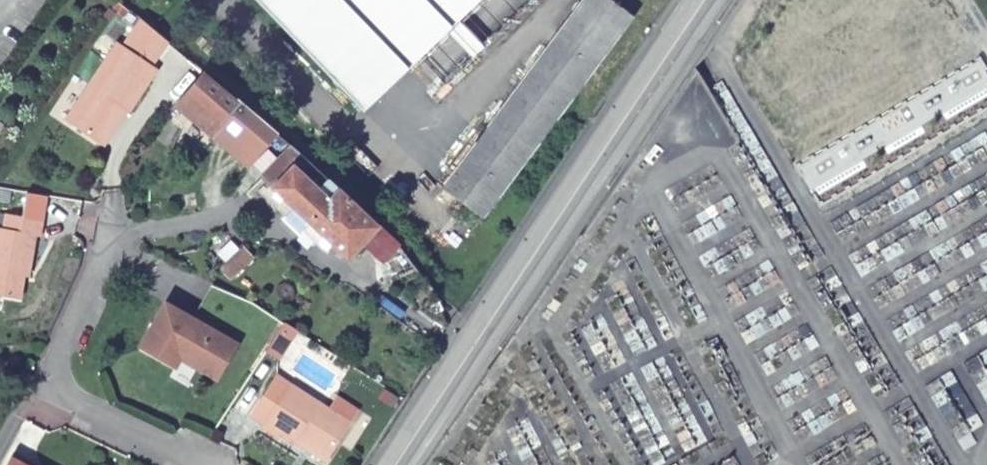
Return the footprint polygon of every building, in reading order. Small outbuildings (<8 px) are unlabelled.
[(417,73),(490,0),(259,0),(373,117),(417,73)] [(417,73),(444,101),(547,0),(490,0),(417,73)] [(610,0),(593,0),(452,190),(492,221),(640,23),(610,0)] [(115,41),(63,119),(97,143),(123,104),(128,108),(129,107),(155,68),(150,66),(166,42),(137,16),(119,44),(115,41)] [(246,173),(278,137),(205,74),(166,120),(180,132),(190,122),(212,143),(246,173)] [(212,143),(190,122),(180,132),(203,153),(212,143)] [(327,246),(342,261),(362,244),(382,228),(338,189),(326,202),(313,190),(326,178),(291,148),(262,183),(266,187),(258,195),(271,208),(284,220),(292,212),(307,227),(300,234),(319,253),(327,246)] [(19,300),(25,270),(25,269),(28,270),(33,234),(41,235),(42,220),(3,214),(0,230),(0,297),(19,300)] [(221,269),(235,287),(260,270),(245,251),(221,269)] [(234,347),(227,343),(165,305),(141,345),(139,348),(152,357),(173,369),(181,357),(182,354),(188,357),(193,360),(196,371),(213,381),(227,358),(234,347)] [(275,361),(294,333),(281,325),(263,353),(275,361)] [(319,453),(328,459),(350,426),(336,417),(330,413),(277,381),(266,398),(280,406),(265,428),(264,430),(278,439),(279,437),(293,445),(296,439),(319,453)] [(280,406),(266,398),(253,420),(265,428),(280,406)] [(359,412),(338,400),(330,413),(336,417),(350,426),(359,412)] [(327,460),(328,459),(319,453),(296,439),(293,445),(316,459),(325,464),(327,460)] [(28,462),(13,453),(6,464),(26,464),(28,462)]
